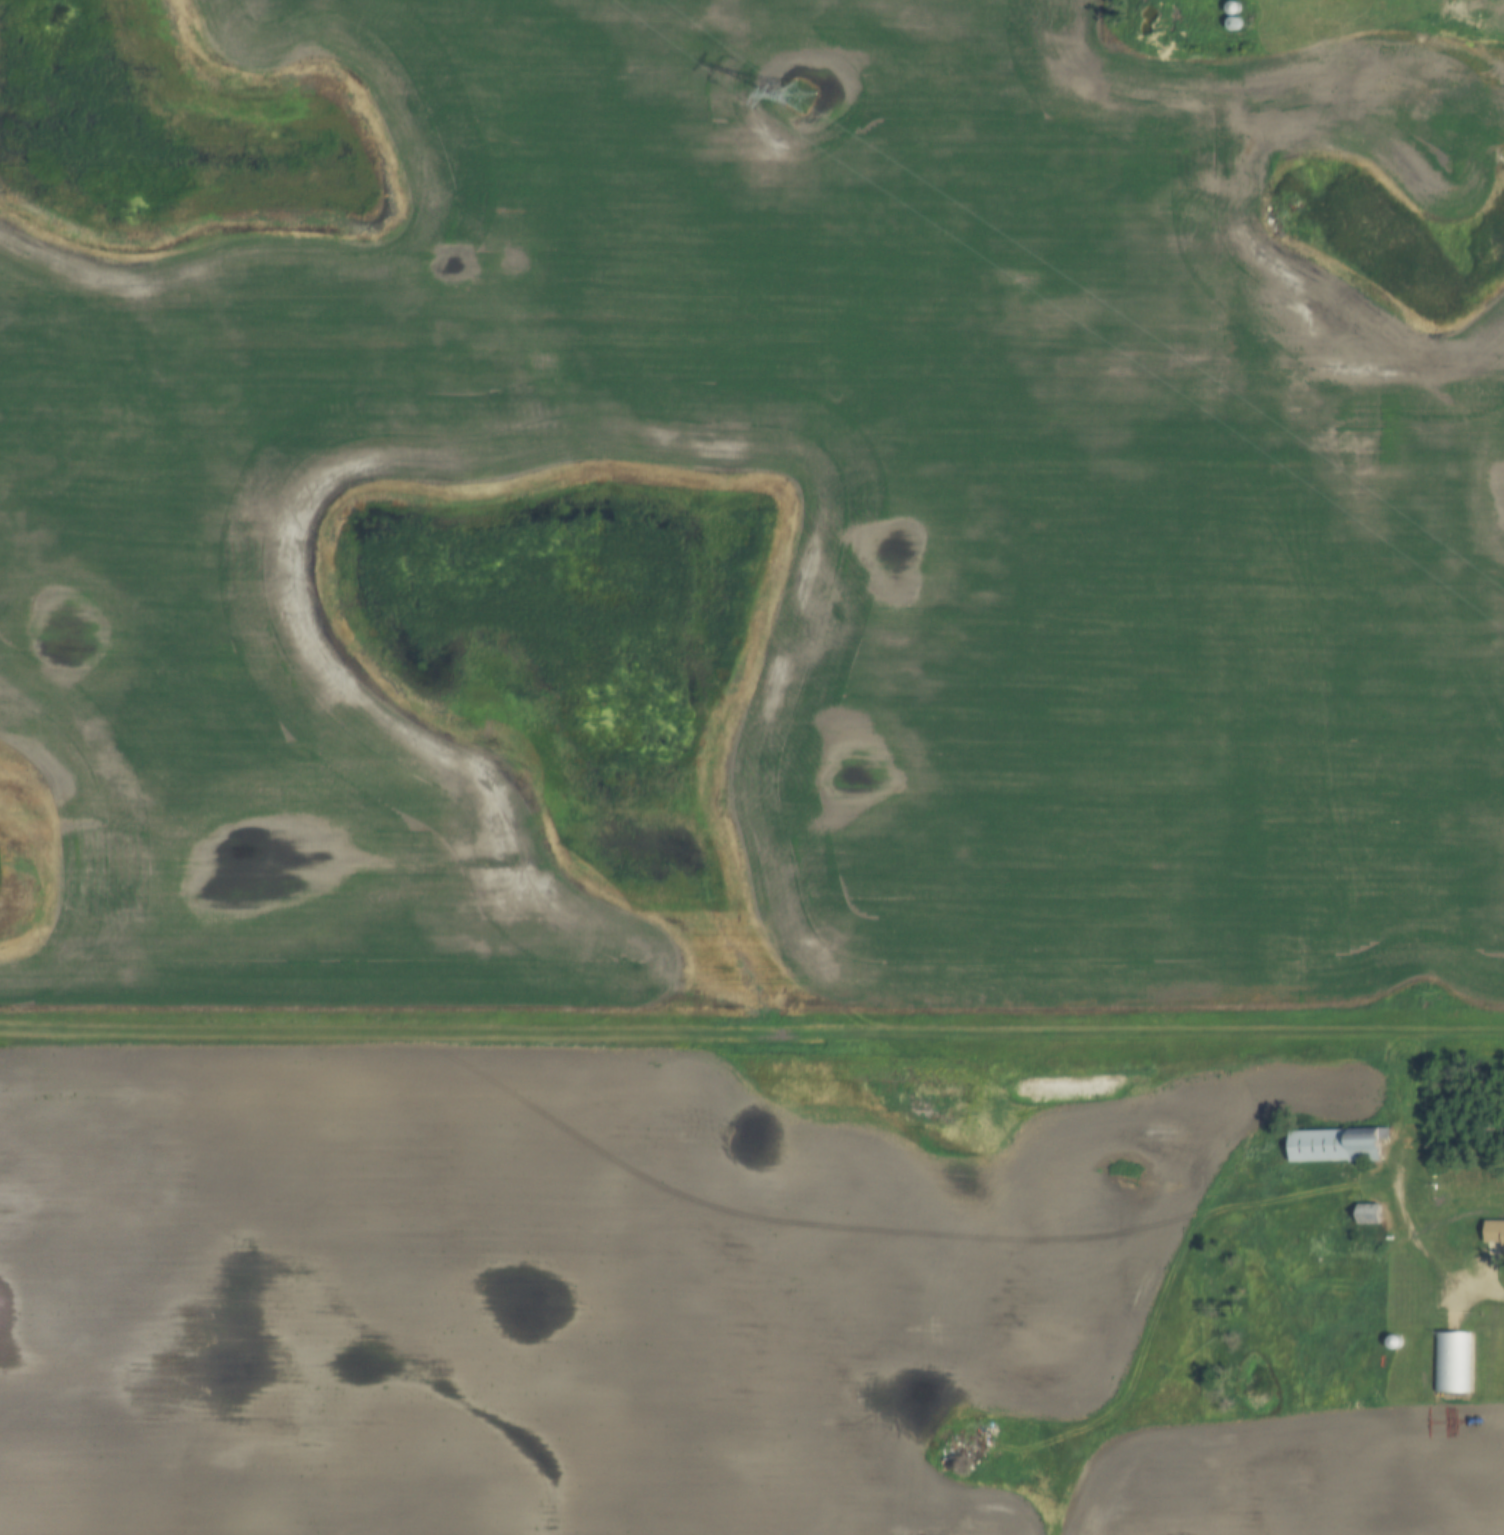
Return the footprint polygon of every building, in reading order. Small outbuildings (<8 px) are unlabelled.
[(1290,1131),(1290,1163),(1381,1162),(1381,1130),(1290,1131)] [(1380,1204),(1357,1204),(1357,1225),(1380,1225),(1380,1204)] [(1485,1222),(1485,1253),(1503,1253),(1503,1222),(1485,1222)] [(1467,1333),(1432,1333),(1432,1393),(1467,1393),(1467,1333)]
